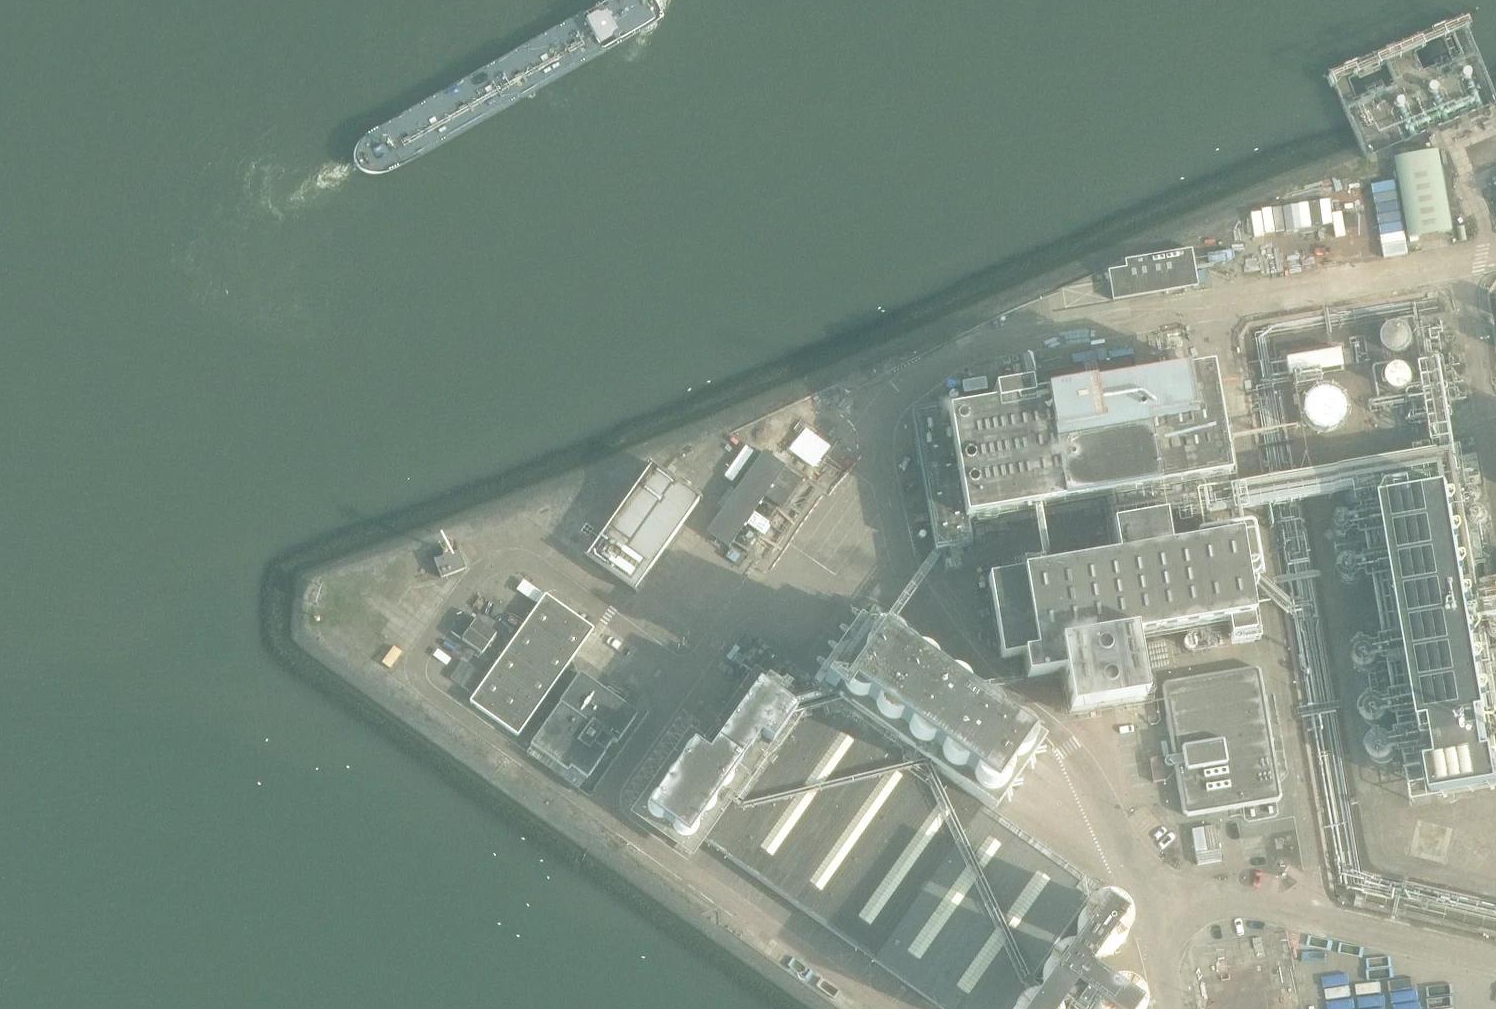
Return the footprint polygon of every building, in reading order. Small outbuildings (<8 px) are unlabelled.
[(1451,231),(1438,150),(1395,158),(1409,239),(1451,231)] [(1113,300),(1198,286),(1192,250),(1125,261),(1126,268),(1109,271),(1113,300)] [(1406,313),(1406,312),(1405,307),(1403,303),(1399,300),(1394,299),(1389,299),(1384,302),(1381,306),(1379,312),(1380,317),(1383,322),(1387,325),(1392,326),(1397,325),(1402,322),(1405,318),(1406,313)] [(1413,352),(1412,346),(1409,342),(1404,338),(1399,337),(1393,338),(1388,341),(1385,345),(1383,351),(1384,357),(1387,362),(1392,365),(1397,366),(1403,366),(1408,362),(1411,358),(1413,352)] [(1343,366),(1340,349),(1287,357),(1292,386),(1321,382),(1319,370),(1343,366)] [(1229,478),(1211,372),(1031,400),(1029,389),(993,395),(995,409),(947,416),(945,409),(912,413),(928,511),(934,554),(971,551),(968,523),(1229,478)] [(1350,410),(1349,403),(1345,397),(1340,394),(1333,392),(1326,393),(1321,396),(1318,400),(1316,403),(1315,409),(1316,416),(1319,421),(1325,425),(1331,427),(1335,427),(1339,426),(1344,423),(1348,417),(1350,410)] [(763,452),(707,532),(730,548),(766,497),(783,509),(803,480),(763,452)] [(700,499),(651,467),(587,560),(636,593),(700,499)] [(1388,501),(1425,725),(1435,723),(1442,764),(1431,765),(1437,798),(1495,789),(1495,754),(1490,755),(1483,715),(1491,714),(1453,490),(1388,501)] [(1254,634),(1240,538),(1167,549),(1163,522),(1111,529),(1115,561),(989,579),(1001,662),(1023,659),(1026,681),(1063,675),(1069,715),(1143,704),(1134,639),(1227,625),(1229,638),(1254,634)] [(451,555),(447,553),(448,553),(448,552),(447,551),(447,550),(446,550),(445,549),(444,550),(443,551),(442,552),(443,553),(443,554),(444,554),(443,558),(435,560),(435,559),(434,560),(441,578),(465,569),(458,550),(458,551),(458,552),(451,555)] [(490,591),(476,611),(496,625),(510,605),(490,591)] [(594,630),(546,595),(529,619),(515,639),(470,701),(518,736),(594,630)] [(510,605),(496,625),(515,639),(529,619),(510,605)] [(874,617),(821,691),(797,714),(758,687),(708,758),(693,747),(644,815),(697,852),(704,841),(942,1008),(1015,1008),(1103,888),(995,812),(1045,742),(874,617)] [(476,622),(462,641),(482,655),(496,636),(476,622)] [(464,659),(452,676),(470,688),(481,670),(464,659)] [(1281,800),(1258,668),(1163,683),(1185,816),(1281,800)] [(580,675),(532,745),(567,772),(571,768),(587,779),(614,742),(617,744),(637,715),(580,675)] [(1130,955),(1138,948),(1141,933),(1139,921),(1130,912),(1119,907),(1104,907),(1092,916),(1085,927),(1088,945),(1090,953),(1083,959),(1071,959),(1060,967),(1054,977),(1054,990),(1060,1007),(1049,1007),(1043,1008),(1155,1008),(1148,1001),(1137,995),(1127,987),(1122,958),(1130,955)]
